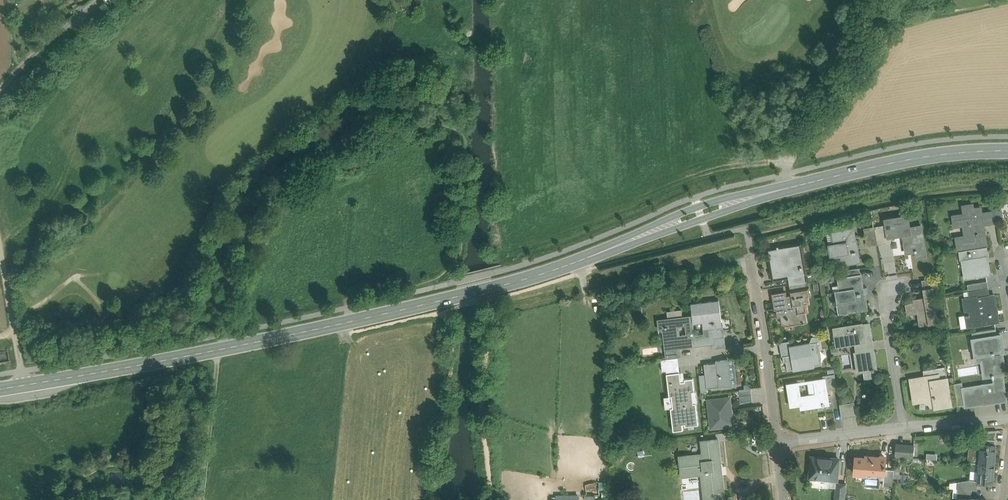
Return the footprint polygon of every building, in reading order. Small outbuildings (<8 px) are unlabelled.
[(981,207),(973,208),(973,204),(965,205),(966,214),(955,215),(957,225),(964,224),(966,236),(959,238),(961,250),(987,246),(982,219),(988,218),(987,212),(982,213),(981,207)] [(995,211),(987,212),(988,218),(989,224),(997,223),(995,211)] [(908,216),(885,219),(886,225),(888,236),(904,234),(906,252),(915,251),(915,252),(917,251),(925,249),(921,226),(910,228),(908,216)] [(886,225),(874,227),(877,243),(889,241),(888,236),(886,225)] [(874,227),(864,229),(867,244),(877,243),(874,227)] [(854,228),(831,231),(833,244),(829,244),(831,256),(837,255),(838,265),(860,262),(856,240),(854,228)] [(799,244),(769,249),(774,279),(789,277),(804,274),(799,244)] [(961,250),(959,251),(961,259),(965,258),(967,269),(964,269),(965,279),(990,275),(988,263),(987,263),(985,255),(988,255),(987,246),(961,250)] [(859,268),(844,270),(845,277),(860,275),(859,268)] [(804,274),(789,277),(790,285),(805,282),(804,274)] [(845,277),(838,278),(840,291),(836,292),(838,303),(844,302),(846,312),(867,309),(864,287),(863,287),(861,275),(860,275),(845,277)] [(937,278),(923,280),(924,288),(932,286),(933,293),(939,292),(937,278)] [(987,281),(968,284),(969,291),(988,288),(987,281)] [(805,282),(790,285),(791,290),(806,288),(805,282)] [(932,286),(924,288),(926,298),(908,301),(909,305),(906,305),(908,313),(920,311),(921,318),(919,319),(920,325),(938,322),(933,293),(932,286)] [(791,295),(786,296),(785,291),(772,294),(775,309),(777,308),(778,314),(782,313),(782,316),(787,315),(787,317),(786,317),(787,320),(788,319),(788,322),(791,322),(791,321),(794,321),(794,323),(800,322),(800,323),(806,322),(805,312),(807,312),(806,304),(808,303),(807,296),(810,296),(808,288),(806,288),(791,290),(790,291),(791,295)] [(988,288),(969,291),(969,297),(970,298),(989,295),(988,288)] [(989,295),(970,298),(969,297),(964,298),(967,315),(968,317),(967,317),(969,327),(999,322),(994,294),(989,295)] [(720,310),(692,313),(692,315),(693,323),(703,321),(705,334),(694,335),(695,345),(713,343),(713,348),(726,346),(724,334),(723,334),(720,310)] [(671,317),(662,318),(663,328),(668,327),(669,334),(666,334),(667,347),(665,347),(667,358),(678,357),(677,347),(680,346),(680,347),(695,345),(694,335),(693,323),(692,315),(682,316),(671,317)] [(869,323),(862,324),(862,323),(834,328),(837,345),(855,342),(856,352),(855,353),(858,372),(877,368),(869,323)] [(995,329),(973,332),(974,339),(996,336),(995,329)] [(974,339),(973,340),(976,355),(982,354),(986,376),(992,375),(1002,373),(1005,373),(1001,351),(1003,350),(1001,335),(996,336),(974,339)] [(818,342),(791,346),(792,354),(783,356),(784,362),(786,362),(788,370),(822,364),(821,359),(822,358),(820,345),(819,345),(818,342)] [(704,364),(707,388),(731,385),(728,359),(716,361),(716,362),(704,364)] [(945,367),(932,369),(933,376),(946,374),(945,367)] [(932,369),(923,370),(924,377),(933,376),(932,369)] [(680,372),(667,373),(669,396),(671,396),(673,407),(670,408),(673,431),(683,430),(683,424),(685,424),(685,426),(698,425),(696,402),(694,403),(693,391),(695,391),(693,378),(685,379),(685,381),(681,381),(680,372)] [(963,387),(962,387),(965,404),(965,405),(983,402),(983,403),(1007,400),(1005,390),(1002,373),(992,375),(992,378),(993,377),(994,384),(984,386),(983,384),(963,387)] [(828,378),(814,380),(816,394),(800,397),(798,382),(787,384),(791,406),(801,404),(801,408),(829,404),(826,388),(836,386),(834,374),(828,375),(828,378)] [(924,377),(911,379),(914,401),(934,398),(935,407),(951,405),(947,378),(946,374),(933,376),(924,377)] [(743,383),(743,388),(738,388),(739,401),(751,400),(750,382),(743,383)] [(963,387),(962,382),(954,384),(957,405),(965,404),(962,387),(963,387)] [(708,400),(711,428),(728,426),(727,422),(732,421),(730,397),(708,400)] [(854,402),(840,404),(842,418),(857,415),(854,402)] [(997,430),(981,432),(980,444),(988,444),(988,439),(994,439),(995,439),(997,431),(997,430)] [(701,441),(703,453),(679,456),(680,465),(681,465),(681,464),(683,463),(684,473),(702,472),(705,499),(713,499),(714,499),(725,499),(718,439),(714,439),(714,438),(711,438),(711,440),(701,441)] [(988,439),(988,444),(980,444),(980,450),(970,450),(969,462),(979,463),(995,464),(997,445),(993,445),(994,439),(988,439)] [(914,446),(896,444),(895,456),(913,458),(914,446)] [(839,458),(811,456),(811,464),(810,464),(810,469),(810,477),(837,479),(839,458)] [(886,458),(865,456),(864,471),(884,473),(885,473),(885,469),(886,458)] [(995,464),(979,463),(977,482),(993,483),(995,464)] [(894,470),(885,469),(885,473),(884,473),(883,485),(893,486),(894,470)] [(836,486),(835,499),(844,499),(845,487),(836,486)] [(964,489),(958,489),(957,498),(961,498),(971,498),(972,490),(964,489)]
